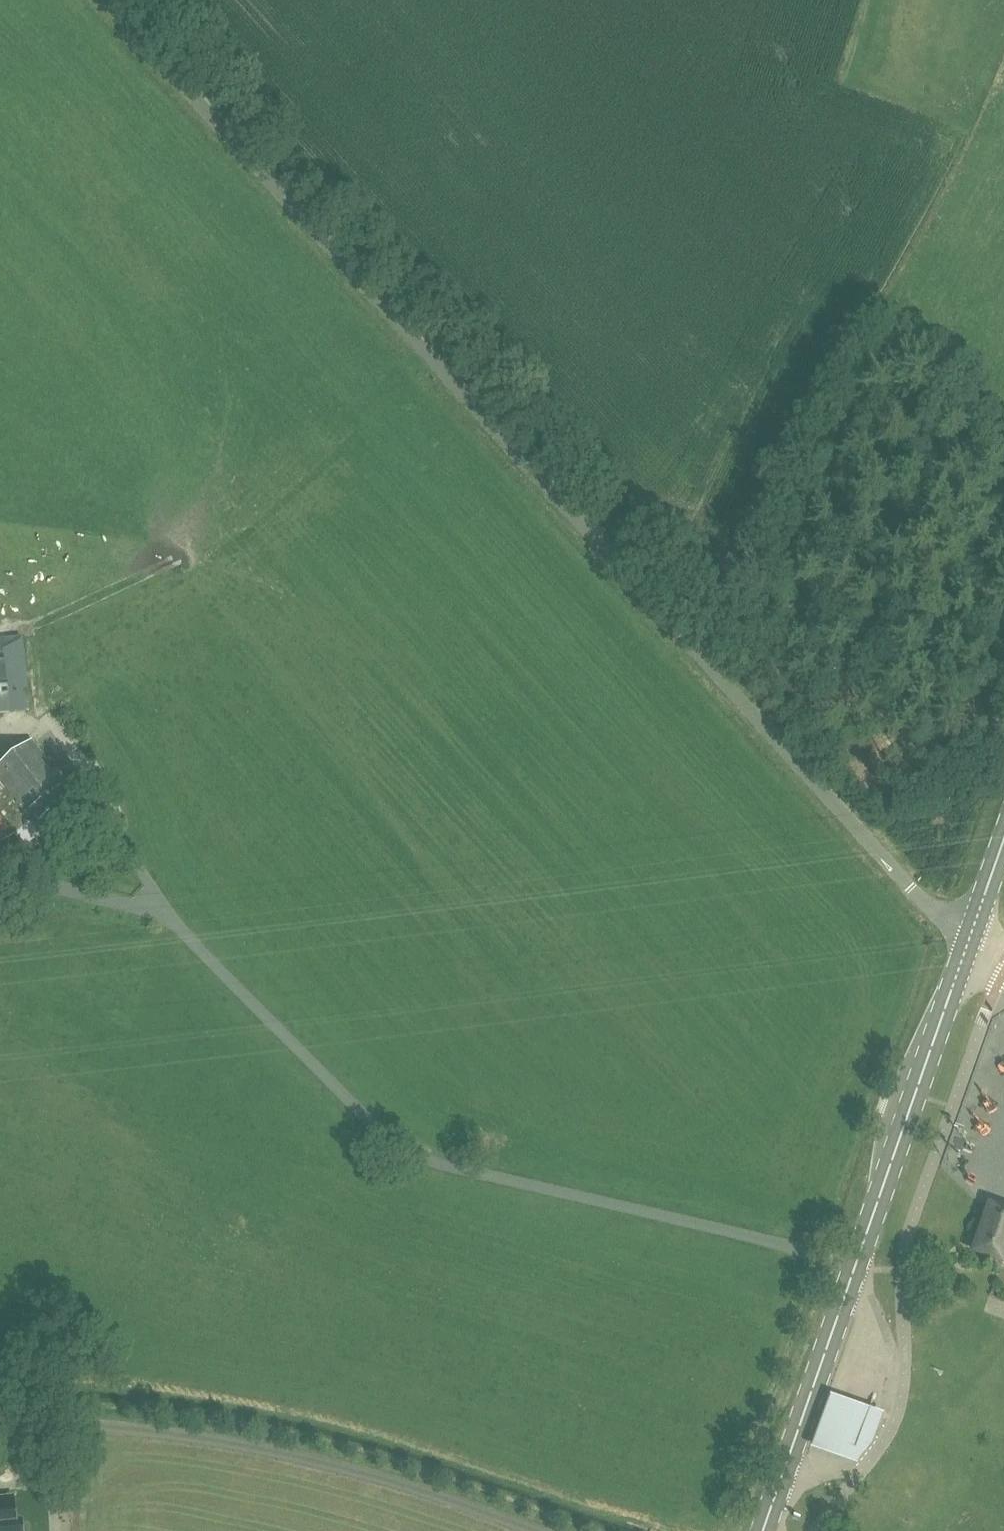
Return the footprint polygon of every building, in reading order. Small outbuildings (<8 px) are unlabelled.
[(0,638),(0,714),(10,713),(30,709),(22,636),(0,638)] [(81,804),(32,741),(0,766),(0,809),(17,831),(30,820),(42,834),(81,804)] [(17,831),(0,809),(0,844),(17,831)] [(989,1204),(973,1250),(1002,1260),(1002,1259),(1003,1260),(1003,1209),(989,1204)] [(866,1409),(869,1402),(876,1399),(881,1387),(877,1379),(878,1375),(858,1368),(846,1402),(866,1409)] [(826,1398),(807,1453),(850,1468),(867,1450),(880,1417),(826,1398)] [(18,1522),(13,1522),(10,1497),(0,1498),(0,1530),(19,1530),(18,1522)]
